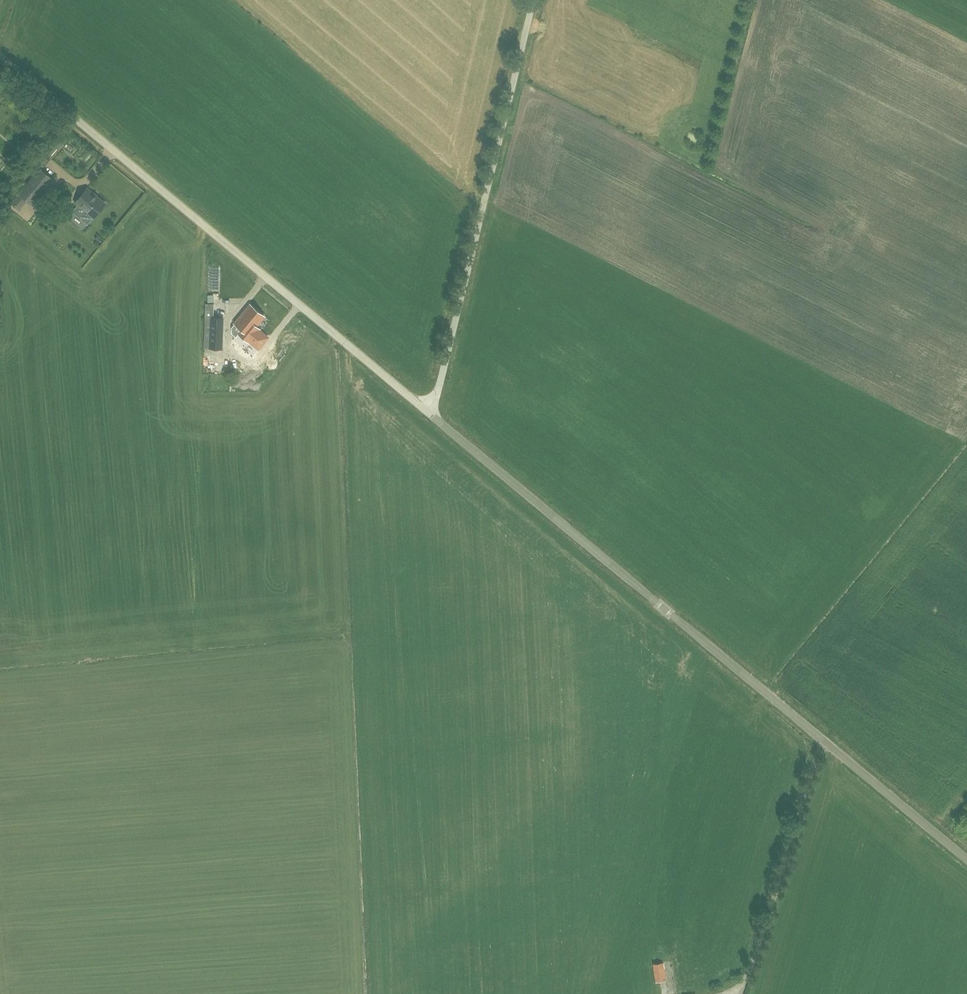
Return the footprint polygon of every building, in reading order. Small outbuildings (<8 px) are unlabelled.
[(643,29),(649,32),(654,23),(648,19),(643,29)] [(59,157),(65,149),(61,146),(55,154),(59,157)] [(40,167),(20,192),(33,203),(54,178),(40,167)] [(88,225),(93,218),(105,204),(86,189),(75,203),(78,205),(82,208),(76,215),(88,225)] [(260,328),(257,326),(265,316),(251,304),(235,323),(242,329),(239,333),(241,335),(237,340),(237,344),(240,346),(244,346),(248,341),(249,341),(260,328)] [(222,318),(214,318),(210,318),(210,348),(222,349),(222,318)] [(656,982),(666,980),(663,963),(653,964),(656,982)]
